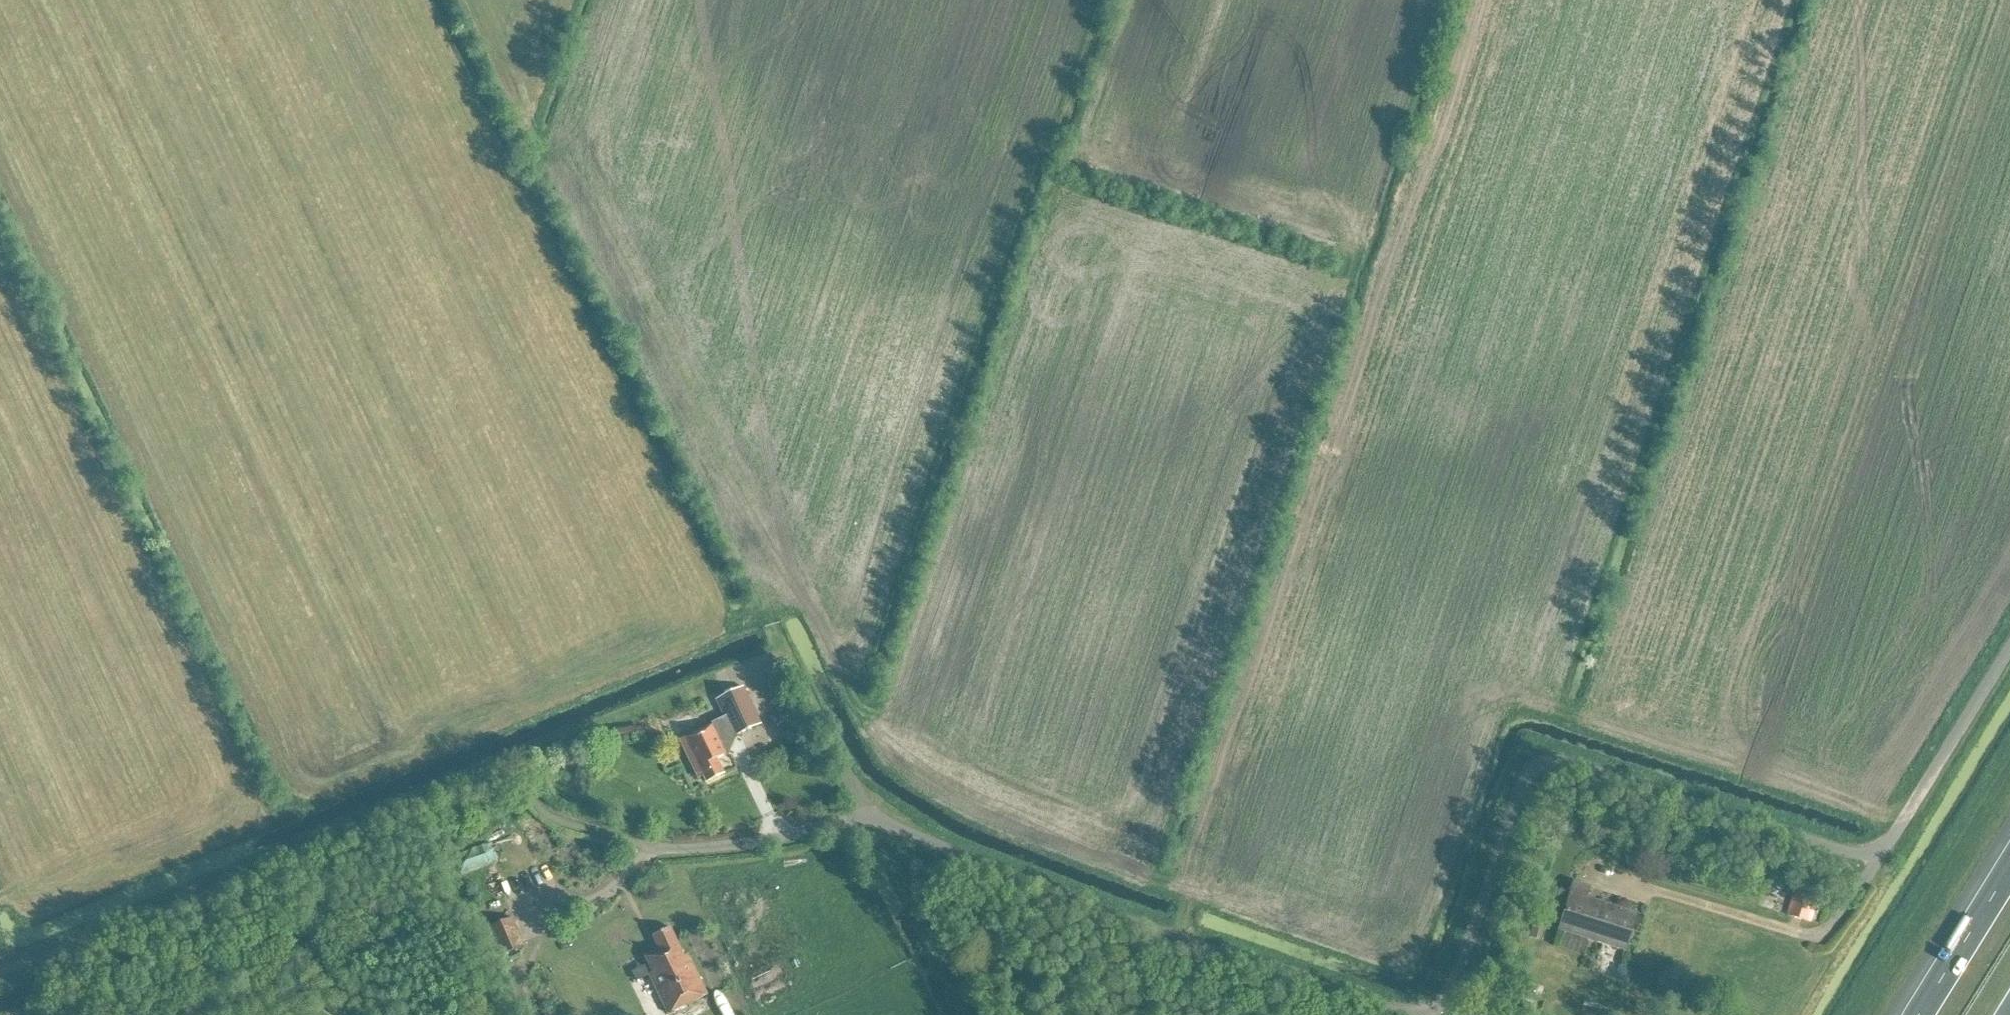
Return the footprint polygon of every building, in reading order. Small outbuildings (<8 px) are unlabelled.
[(761,721),(743,685),(716,698),(734,734),(761,721)] [(727,751),(713,722),(680,738),(698,776),(704,774),(707,780),(724,772),(716,757),(727,751)] [(491,840),(458,853),(466,872),(499,860),(491,840)] [(1626,951),(1637,915),(1602,904),(1601,906),(1586,902),(1591,888),(1575,883),(1560,930),(1626,951)] [(1810,921),(1820,890),(1798,883),(1788,914),(1810,921)] [(502,955),(520,946),(507,919),(489,927),(502,955)] [(647,976),(666,1014),(705,995),(686,957),(683,958),(669,929),(651,937),(658,950),(643,957),(651,974),(647,976)]
